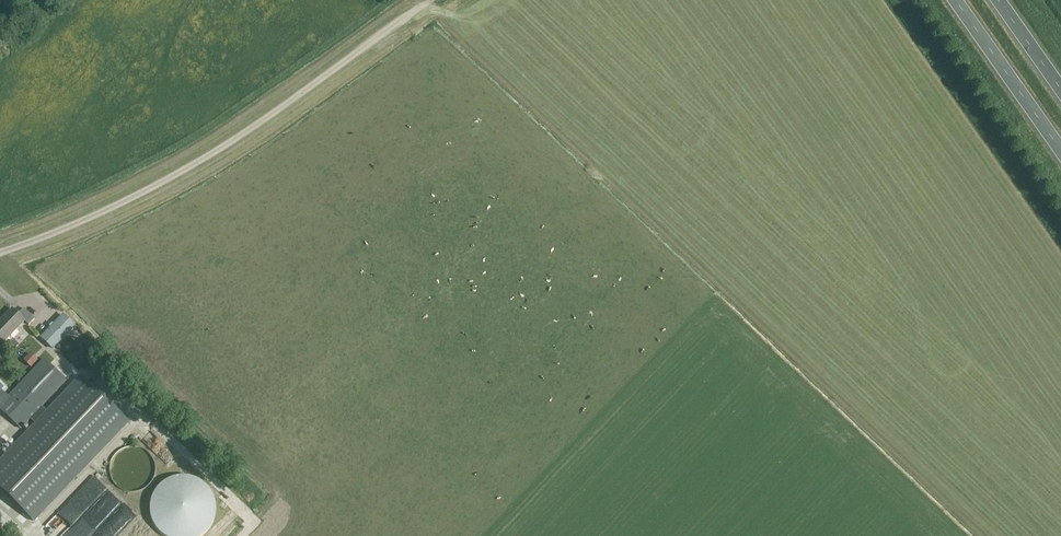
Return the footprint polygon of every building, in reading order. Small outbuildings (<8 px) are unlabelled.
[(0,321),(0,340),(3,343),(24,322),(28,326),(34,319),(23,309),(17,315),(11,309),(0,321)] [(41,338),(52,349),(68,333),(69,333),(73,329),(73,327),(74,327),(73,326),(73,324),(71,322),(69,322),(67,320),(68,319),(65,316),(64,316),(63,316),(62,316),(61,316),(57,320),(57,322),(41,338)] [(30,353),(23,361),(31,367),(38,360),(30,353)] [(1,404),(0,405),(0,410),(20,429),(30,418),(36,424),(0,463),(0,490),(33,521),(128,422),(81,377),(47,414),(40,407),(65,381),(43,360),(8,397),(0,390),(3,388),(0,386),(0,403),(1,404)] [(155,471),(155,469),(155,467),(155,465),(154,463),(154,462),(153,460),(152,458),(151,456),(150,455),(149,453),(147,452),(145,451),(144,450),(142,449),(140,448),(138,447),(136,447),(134,447),(132,446),(130,447),(128,447),(126,447),(124,448),(123,449),(121,450),(119,451),(118,452),(116,453),(115,455),(113,456),(112,458),(111,460),(111,462),(110,463),(110,465),(109,467),(109,469),(109,471),(110,473),(110,475),(111,477),(111,479),(112,481),(113,483),(115,484),(116,486),(118,487),(119,488),(121,489),(123,490),(124,491),(126,492),(128,492),(130,492),(132,492),(134,492),(136,492),(138,492),(140,491),(142,490),(144,489),(145,488),(147,487),(149,486),(150,484),(151,483),(152,481),(153,479),(154,477),(154,475),(155,473),(155,471)] [(209,502),(209,500),(209,498),(209,496),(208,494),(208,491),(207,489),(206,488),(205,486),(203,484),(202,482),(200,481),(198,480),(197,478),(195,477),(193,477),(190,476),(188,475),(186,475),(184,475),(182,475),(180,475),(178,476),(175,477),(173,477),(171,478),(170,480),(168,481),(166,482),(165,484),(163,486),(162,488),(161,489),(160,492),(160,494),(159,496),(159,498),(159,500),(159,502),(159,504),(160,507),(160,509),(161,511),(162,513),(163,514),(165,516),(166,518),(168,519),(170,521),(171,522),(173,523),(175,524),(178,524),(180,525),(182,525),(184,525),(186,525),(188,525),(191,524),(193,524),(195,523),(197,522),(198,521),(200,519),(202,518),(203,516),(205,514),(206,513),(207,511),(208,509),(208,507),(209,504),(209,502)] [(83,511),(99,497),(87,484),(71,498),(83,511)]
